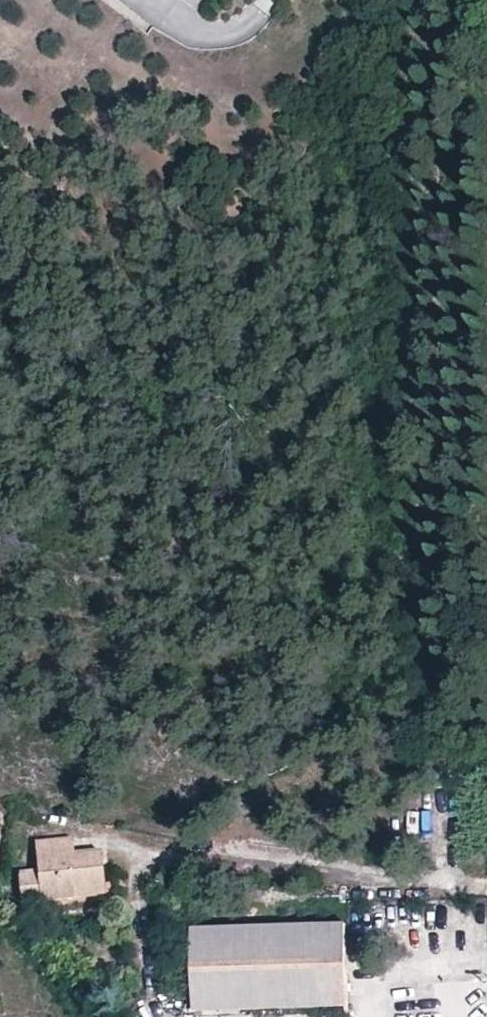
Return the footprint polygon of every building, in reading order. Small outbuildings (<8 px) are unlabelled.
[(100,889),(101,899),(106,898),(102,854),(77,856),(75,841),(36,845),(38,872),(41,899),(41,904),(63,902),(62,892),(100,889)] [(41,899),(38,872),(15,875),(18,901),(41,899)] [(63,902),(101,899),(100,889),(62,892),(63,902)] [(198,1015),(349,1012),(347,929),(196,933),(198,1015)]
